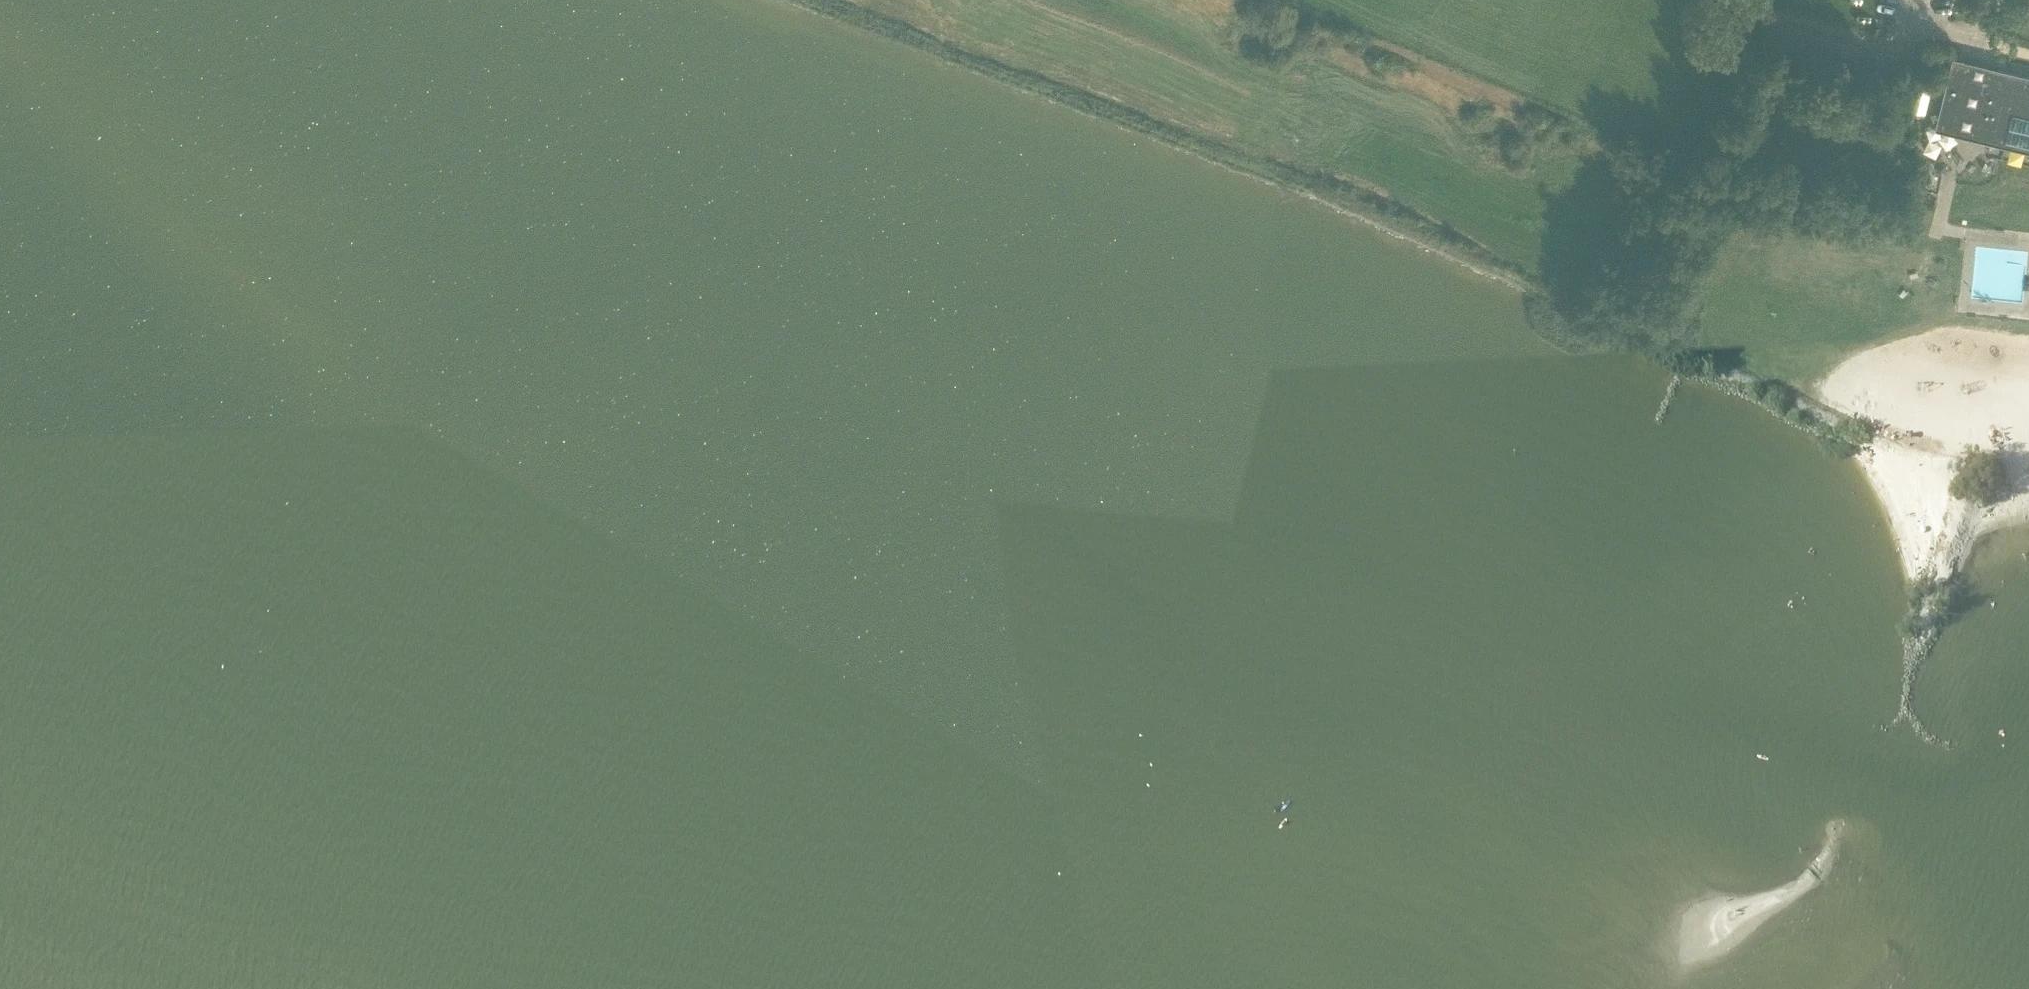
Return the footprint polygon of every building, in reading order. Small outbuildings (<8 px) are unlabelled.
[(2028,152),(2028,76),(1954,57),(1937,129),(2028,152)]
